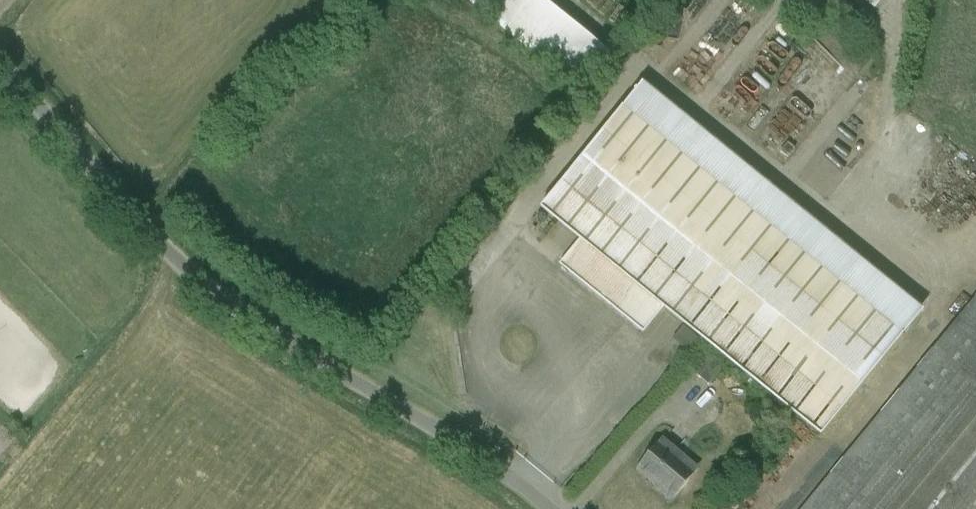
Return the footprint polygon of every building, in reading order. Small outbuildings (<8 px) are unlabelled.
[(578,94),(610,55),(543,0),(463,0),(578,94)] [(902,337),(922,312),(641,83),(621,108),(541,208),(581,240),(561,265),(643,331),(663,307),(821,437),(902,337)] [(813,105),(807,113),(820,124),(827,116),(813,105)] [(859,124),(851,133),(864,144),(872,135),(859,124)] [(804,508),(975,508),(975,299),(804,508)] [(707,385),(723,365),(705,351),(689,371),(707,385)] [(662,442),(638,470),(652,482),(653,481),(659,487),(657,490),(670,501),(696,470),(662,442)]
